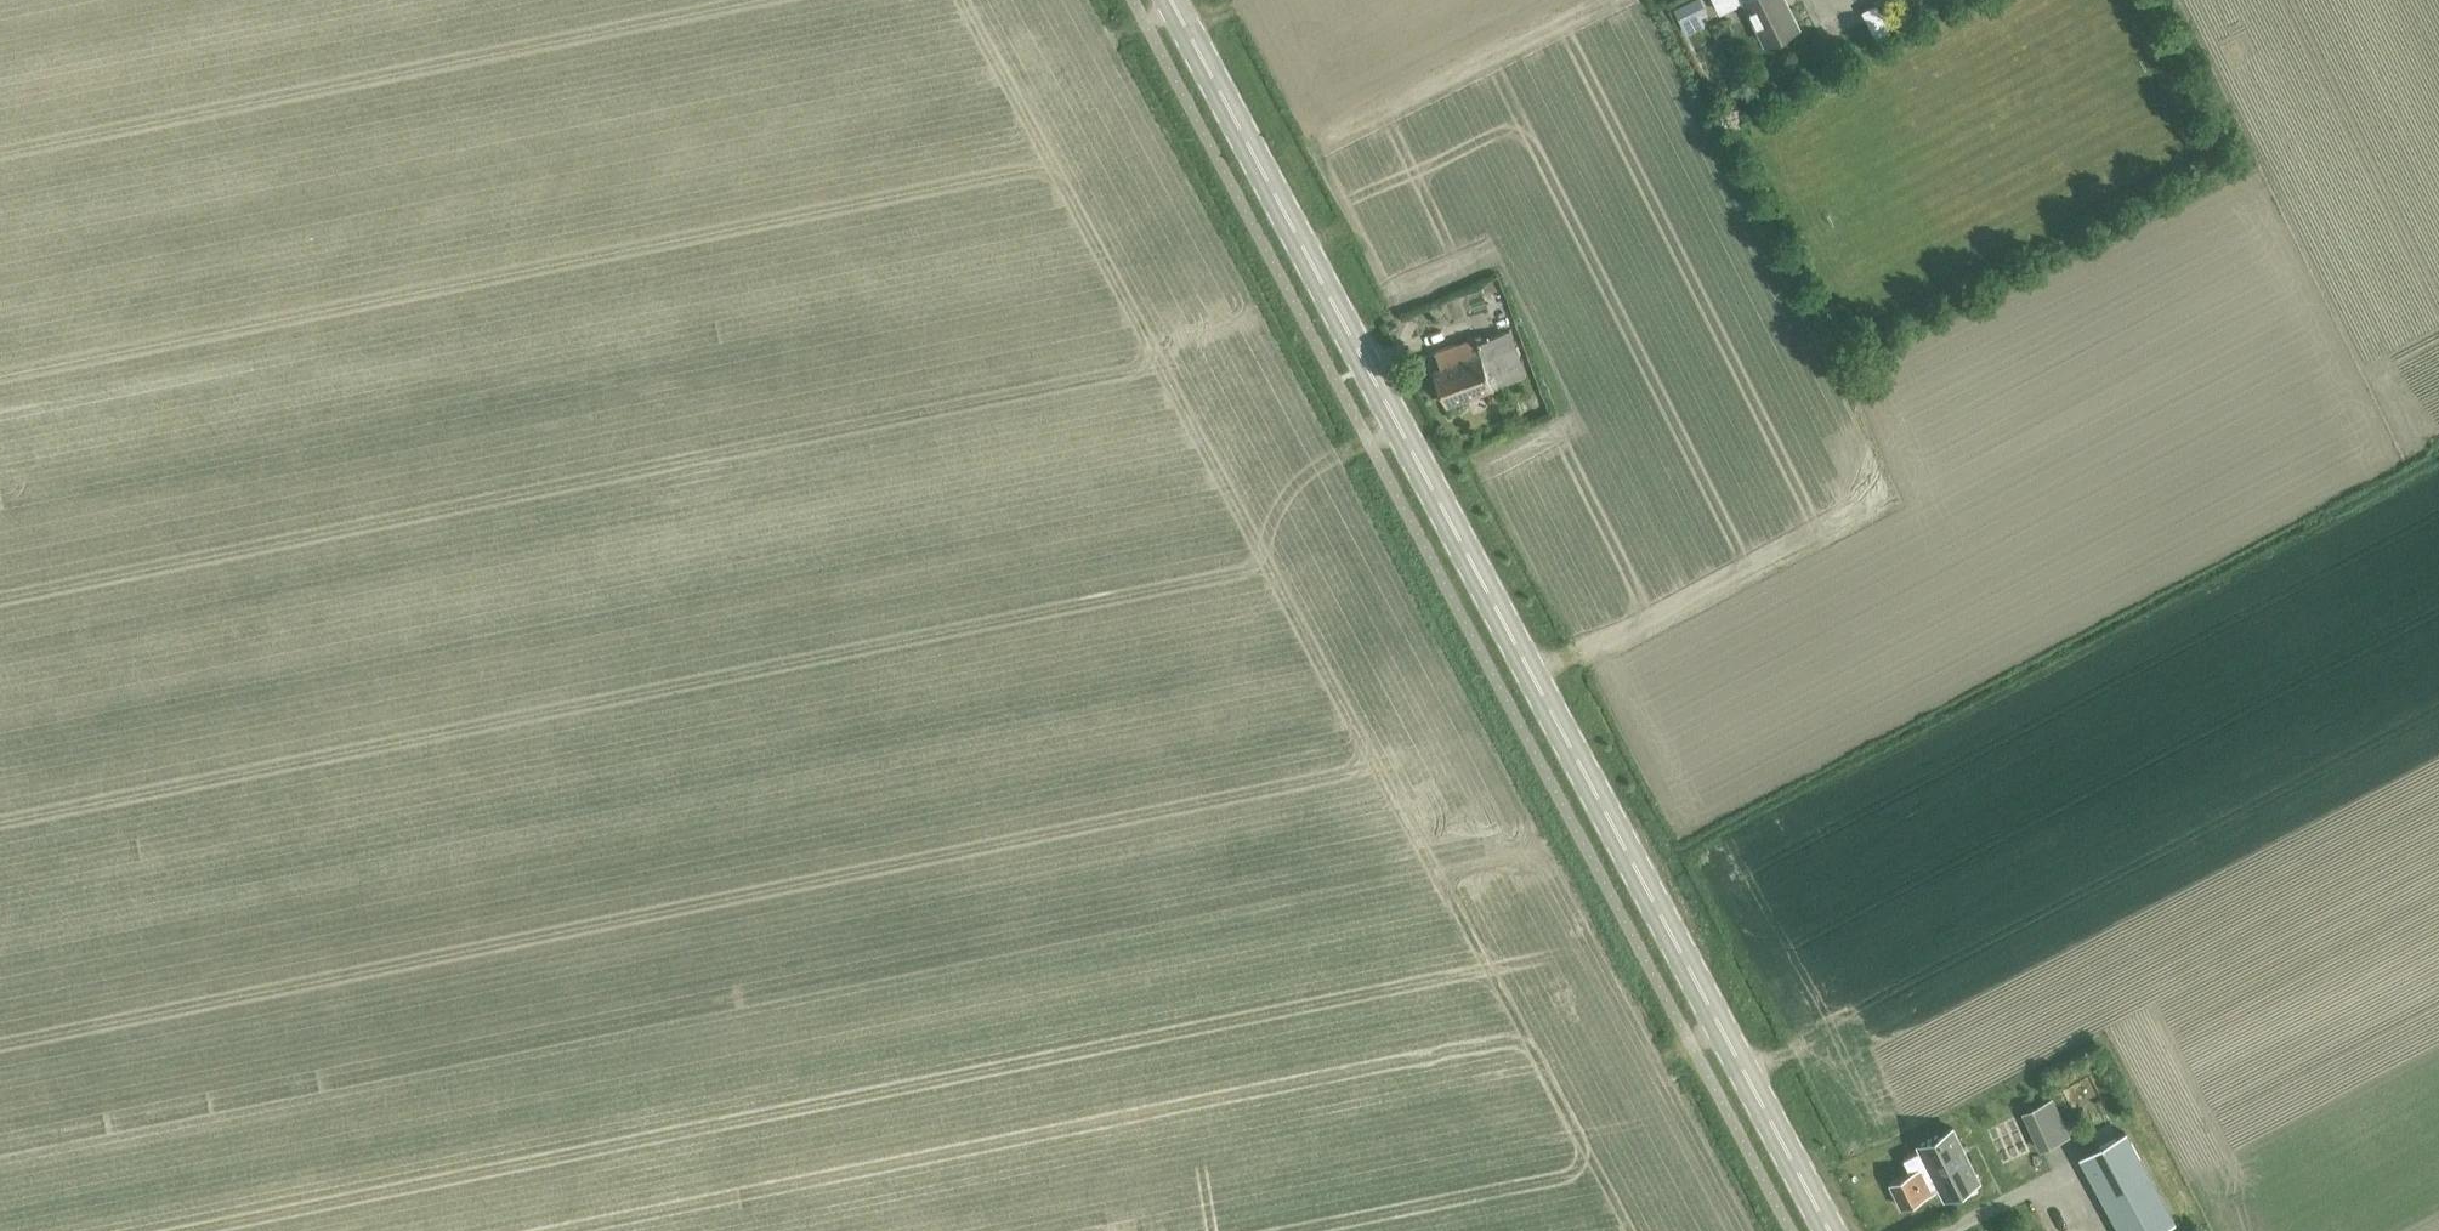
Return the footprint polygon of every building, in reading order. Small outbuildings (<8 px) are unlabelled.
[(1720,10),(1741,0),(1715,0),(1720,10)] [(1765,42),(1798,26),(1786,0),(1744,0),(1765,42)] [(1901,12),(1896,0),(1876,0),(1884,19),(1901,12)] [(1445,401),(1525,368),(1508,327),(1480,339),(1477,331),(1433,349),(1438,361),(1430,365),(1445,401)] [(2022,1112),(2040,1147),(2058,1138),(2041,1103),(2022,1112)] [(1909,1170),(1889,1181),(1902,1205),(1923,1194),(1936,1187),(1935,1185),(1938,1184),(1944,1195),(1961,1187),(1979,1178),(1976,1173),(1952,1125),(1918,1143),(1920,1148),(1903,1157),(1909,1170)] [(2121,1230),(2148,1230),(2172,1218),(2125,1132),(2080,1156),(2121,1230)]
